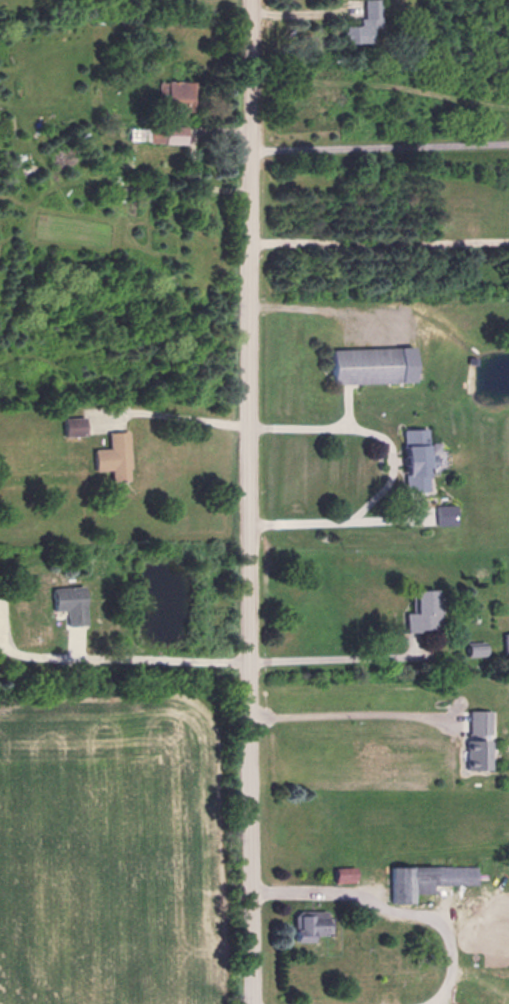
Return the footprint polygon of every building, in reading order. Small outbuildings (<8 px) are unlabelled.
[(378,31),(377,0),(358,0),(359,31),(378,31)] [(167,100),(195,100),(195,78),(167,78),(167,100)] [(399,347),(323,349),(324,384),(400,383),(399,347)] [(56,417),(56,434),(79,434),(79,417),(56,417)] [(395,428),(395,490),(422,490),(423,428),(395,428)] [(86,448),(86,471),(103,470),(104,482),(124,481),(123,430),(102,431),(103,448),(86,448)] [(451,509),(430,509),(430,525),(451,525),(451,509)] [(77,585),(43,586),(44,609),(59,608),(60,625),(79,624),(77,585)] [(416,599),(416,590),(406,590),(406,599),(416,599)] [(464,734),(486,734),(486,710),(464,710),(464,734)] [(462,739),(462,768),(485,768),(485,739),(462,739)] [(382,902),(407,902),(407,892),(425,892),(425,884),(470,885),(471,866),(382,865),(382,902)] [(287,939),(307,939),(307,934),(321,934),(321,910),(287,910),(287,939)]
